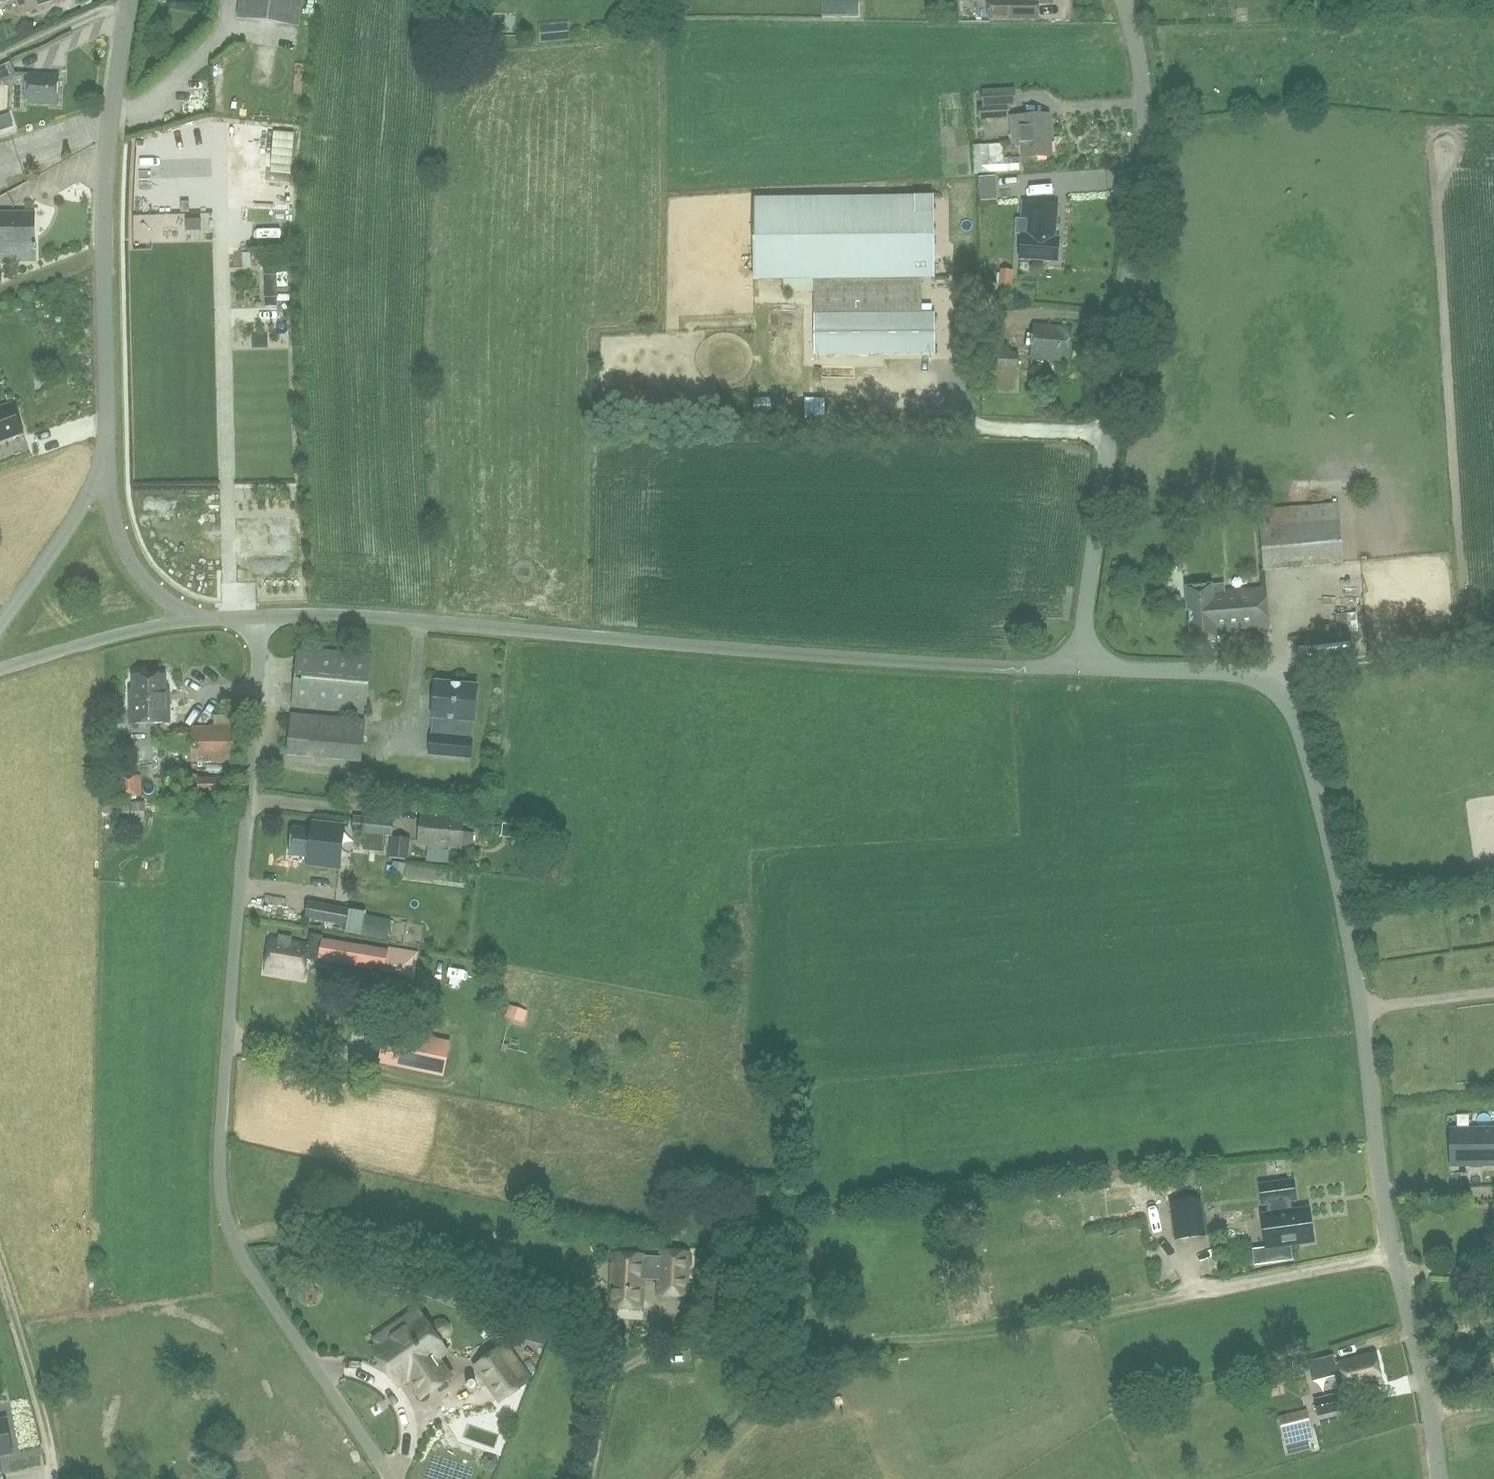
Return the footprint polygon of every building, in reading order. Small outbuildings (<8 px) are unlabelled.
[(22,12),(59,0),(60,2),(63,1),(63,0),(18,0),(22,12)] [(235,19),(295,27),(299,0),(238,0),(235,19)] [(1051,0),(989,0),(989,17),(1038,18),(1038,2),(1051,2),(1051,0)] [(59,75),(27,73),(27,74),(15,74),(10,62),(0,67),(0,82),(6,80),(6,85),(11,85),(10,110),(26,111),(27,103),(58,104),(59,75)] [(983,106),(979,107),(980,119),(1008,117),(1007,105),(1015,105),(1014,88),(982,90),(983,106)] [(1022,157),(1051,156),(1049,114),(1010,117),(1012,144),(1021,143),(1022,157)] [(973,173),(1019,170),(1018,157),(1003,158),(1002,143),(971,145),(973,173)] [(177,186),(177,176),(125,178),(125,188),(177,186)] [(991,199),(1006,201),(1008,189),(993,187),(991,199)] [(814,354),(935,353),(934,312),(922,313),(921,277),(934,276),(933,196),(753,198),(754,278),(780,278),(780,292),(814,291),(814,354)] [(1019,258),(1057,261),(1059,237),(1055,237),(1058,203),(1023,200),(1021,218),(1005,216),(1004,234),(1017,235),(1016,242),(1020,242),(1019,258)] [(34,213),(3,213),(3,214),(0,214),(0,252),(17,252),(17,259),(36,259),(36,244),(35,244),(34,213)] [(265,308),(276,307),(275,267),(264,267),(265,308)] [(1011,291),(1013,271),(1001,270),(999,290),(1011,291)] [(992,351),(990,392),(1016,393),(1017,370),(1018,352),(1003,352),(1005,314),(983,313),(981,351),(992,351)] [(1068,361),(1070,327),(1033,324),(1031,358),(1068,361)] [(1028,383),(1039,384),(1040,372),(1029,371),(1028,383)] [(12,403),(0,408),(0,440),(23,432),(12,403)] [(1263,569),(1343,562),(1338,504),(1258,511),(1263,569)] [(1187,588),(1192,642),(1215,640),(1215,635),(1269,631),(1265,587),(1211,592),(1211,586),(1187,588)] [(1335,613),(1337,635),(1358,634),(1356,612),(1335,613)] [(292,705),(365,712),(371,656),(298,649),(292,705)] [(132,691),(128,692),(129,724),(167,723),(166,701),(162,701),(162,677),(132,678),(132,691)] [(477,686),(435,682),(432,717),(439,718),(437,736),(430,735),(428,753),(470,758),(472,739),(471,739),(472,721),(474,721),(477,686)] [(107,715),(107,733),(115,733),(115,715),(107,715)] [(234,762),(233,727),(176,728),(176,741),(190,741),(191,763),(234,762)] [(198,773),(178,773),(178,792),(191,792),(191,798),(227,798),(227,777),(198,777),(198,773)] [(118,775),(118,796),(140,796),(140,775),(118,775)] [(540,823),(541,816),(541,814),(531,812),(530,816),(529,821),(540,823)] [(353,831),(392,835),(393,819),(355,815),(353,831)] [(432,846),(430,861),(447,862),(449,847),(460,848),(461,847),(473,848),(474,832),(462,831),(463,818),(438,815),(438,816),(421,815),(420,827),(422,827),(420,844),(432,846)] [(314,827),(313,830),(293,827),(290,855),(310,858),(310,860),(340,864),(344,830),(314,827)] [(408,858),(410,839),(391,837),(390,856),(408,858)] [(402,874),(405,863),(393,861),(391,872),(402,874)] [(345,925),(348,909),(308,902),(305,917),(345,925)] [(387,940),(390,920),(362,915),(359,935),(387,940)] [(265,972),(303,978),(308,948),(320,950),(319,960),(384,971),(395,973),(399,951),(335,940),(336,936),(330,935),(329,939),(322,938),(308,935),(307,944),(271,938),(265,972)] [(428,1014),(426,1023),(447,1028),(450,1019),(428,1014)] [(380,1061),(427,1071),(433,1038),(387,1028),(380,1061)] [(1493,1164),(1493,1129),(1451,1130),(1451,1164),(1493,1164)] [(1295,1199),(1293,1180),(1260,1185),(1263,1203),(1266,1203),(1268,1214),(1262,1215),(1267,1247),(1313,1241),(1309,1208),(1292,1211),(1291,1199),(1295,1199)] [(1206,1235),(1201,1196),(1171,1200),(1175,1239),(1206,1235)] [(655,1251),(655,1256),(644,1255),(644,1254),(613,1253),(610,1307),(641,1308),(643,1279),(655,1279),(655,1296),(689,1297),(691,1252),(672,1252),(655,1251)] [(502,1333),(544,1344),(549,1327),(506,1316),(502,1333)] [(444,1350),(438,1342),(449,1335),(450,1334),(450,1332),(451,1330),(451,1328),(451,1326),(450,1324),(449,1322),(448,1321),(447,1320),(445,1319),(443,1318),(441,1317),(439,1317),(437,1317),(436,1318),(425,1324),(421,1318),(378,1348),(401,1380),(409,1374),(421,1377),(419,1389),(423,1395),(448,1377),(434,1357),(444,1350)] [(705,1357),(704,1347),(692,1347),(692,1358),(705,1357)] [(499,1400),(525,1381),(502,1349),(476,1367),(499,1400)] [(1334,1363),(1332,1355),(1308,1362),(1312,1381),(1334,1375),(1337,1387),(1344,1385),(1346,1392),(1382,1383),(1375,1353),(1334,1363)] [(1254,1376),(1258,1387),(1281,1381),(1278,1369),(1254,1376)] [(1335,1394),(1314,1399),(1318,1415),(1339,1410),(1335,1394)] [(1282,1436),(1311,1428),(1306,1408),(1277,1416),(1282,1436)] [(0,1421),(0,1454),(11,1452),(5,1420),(0,1421)] [(481,1459),(483,1467),(491,1469),(496,1464),(495,1456),(487,1454),(481,1459)]
